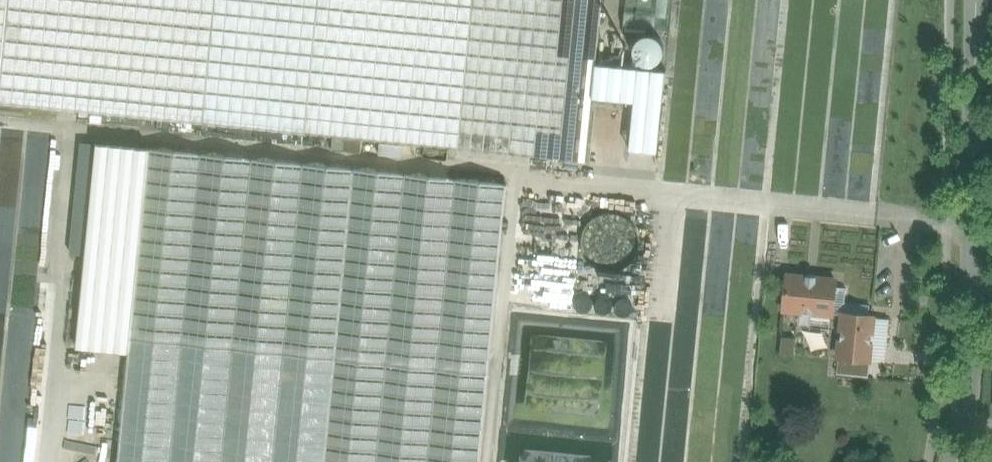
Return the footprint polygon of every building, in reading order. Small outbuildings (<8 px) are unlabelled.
[(215,0),(10,0),(0,97),(0,103),(203,123),(215,0)] [(10,0),(0,0),(0,97),(10,0)] [(318,0),(215,0),(203,123),(305,133),(318,0)] [(305,133),(587,161),(593,98),(596,64),(603,0),(318,0),(305,133)] [(657,36),(652,35),(648,35),(644,36),(640,38),(637,41),(635,45),(634,49),(634,53),(636,57),(638,61),(642,63),(646,65),(650,65),(655,64),(658,62),(661,59),(664,55),(665,51),(664,47),(663,43),(660,39),(657,36)] [(666,71),(596,64),(593,98),(634,102),(636,85),(665,88),(666,71)] [(636,85),(634,102),(630,150),(658,153),(665,88),(636,85)] [(129,353),(149,149),(98,144),(78,348),(129,353)] [(508,184),(149,149),(129,353),(119,461),(480,461),(508,184)] [(584,198),(524,192),(513,303),(572,309),(584,198)] [(600,215),(595,218),(590,221),(587,225),(584,230),(582,235),(582,241),(582,246),(583,252),(586,257),(589,261),(593,265),(598,268),(603,270),(609,271),(614,271),(620,270),(625,267),(629,264),(633,261),(636,256),(639,251),(640,246),(640,240),(639,235),(637,229),(634,225),(631,221),(626,217),(621,215),(616,213),(610,213),(605,213),(600,215)] [(836,280),(788,275),(784,309),(832,314),(835,287),(836,280)] [(847,288),(835,287),(832,314),(843,315),(843,314),(869,316),(870,305),(845,302),(847,288)] [(585,294),(582,294),(579,296),(577,298),(575,301),(575,304),(576,307),(578,310),(580,312),(583,313),(587,312),(590,311),(592,309),(593,306),(594,303),(593,299),(591,297),(588,295),(585,294)] [(605,296),(601,296),(599,298),(596,300),(595,303),(595,306),(595,309),(597,312),(600,314),(603,315),(606,314),(609,313),(612,311),(613,308),(613,304),(612,301),(611,299),(608,297),(605,296)] [(625,298),(621,299),(619,300),(616,302),(615,305),(615,308),(615,312),(617,314),(620,316),(623,317),(626,317),(629,315),(632,313),(633,310),(633,307),(632,304),(631,301),(628,299),(625,298)] [(874,316),(869,316),(843,314),(843,315),(839,358),(869,361),(874,316)] [(867,377),(869,361),(839,358),(837,374),(867,377)] [(597,458),(522,447),(520,461),(599,461),(597,458)]
